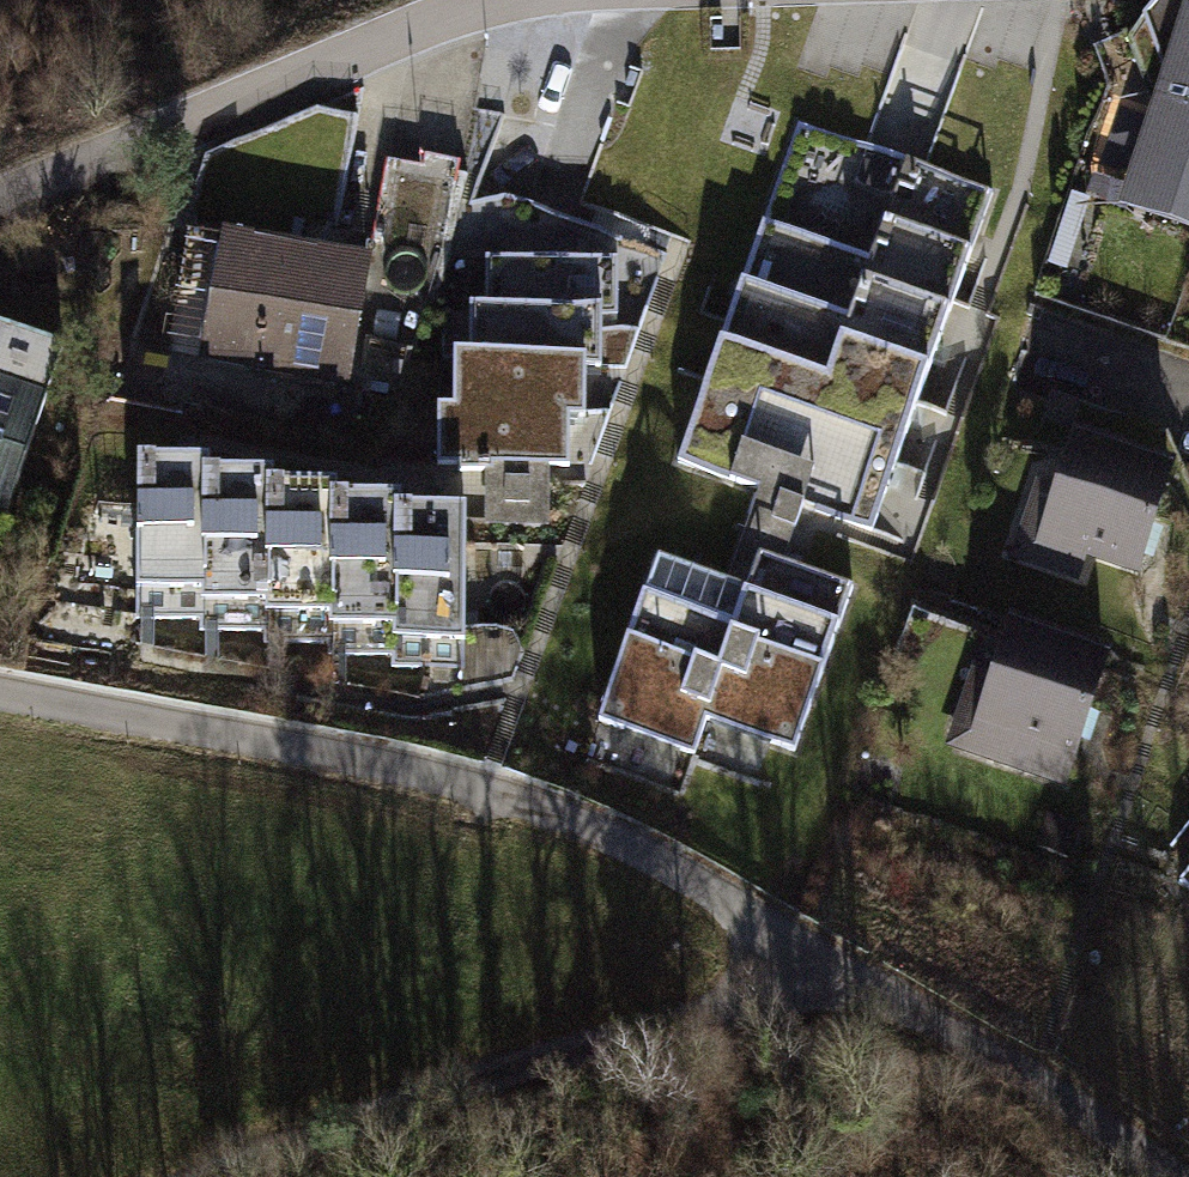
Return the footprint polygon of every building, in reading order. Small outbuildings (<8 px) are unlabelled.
[(1144,21),(1168,84),(1133,190),(1188,209),(1188,0),(1161,0),(1144,21)] [(992,193),(798,124),(677,462),(765,493),(757,515),(794,528),(801,506),(871,531),(992,193)] [(442,255),(457,172),(421,166),(419,177),(384,171),(372,241),(442,255)] [(212,297),(200,358),(347,385),(367,276),(285,261),(287,248),(224,236),(223,241),(191,235),(180,291),(212,297)] [(617,260),(486,258),(485,308),(470,308),(469,359),(454,359),(454,408),(438,408),(437,464),(457,465),(457,470),(493,471),(493,465),(568,466),(569,417),(584,417),(585,366),(600,366),(601,316),(617,316),(617,260)] [(0,326),(0,532),(62,348),(0,326)] [(1168,474),(1075,442),(1043,534),(1137,566),(1168,474)] [(136,619),(202,620),(204,475),(208,475),(208,464),(138,463),(136,619)] [(272,476),(208,475),(204,475),(202,620),(201,631),(265,632),(268,487),(272,487),(272,476)] [(337,488),(272,487),(268,487),(265,632),(265,642),(330,643),(332,499),(337,499),(337,488)] [(400,500),(337,499),(332,499),(330,643),(329,655),(393,656),(395,512),(399,512),(400,500)] [(465,513),(399,512),(395,512),(393,656),(393,667),(463,668),(465,513)] [(694,755),(706,721),(701,719),(747,589),(657,557),(598,721),(694,755)] [(754,570),(747,589),(701,719),(706,721),(794,752),(852,587),(783,563),(777,579),(754,570)] [(979,722),(1073,754),(1105,662),(1010,630),(979,722)] [(1170,847),(1188,862),(1188,825),(1170,847)] [(1180,882),(1188,890),(1188,872),(1180,882)]
